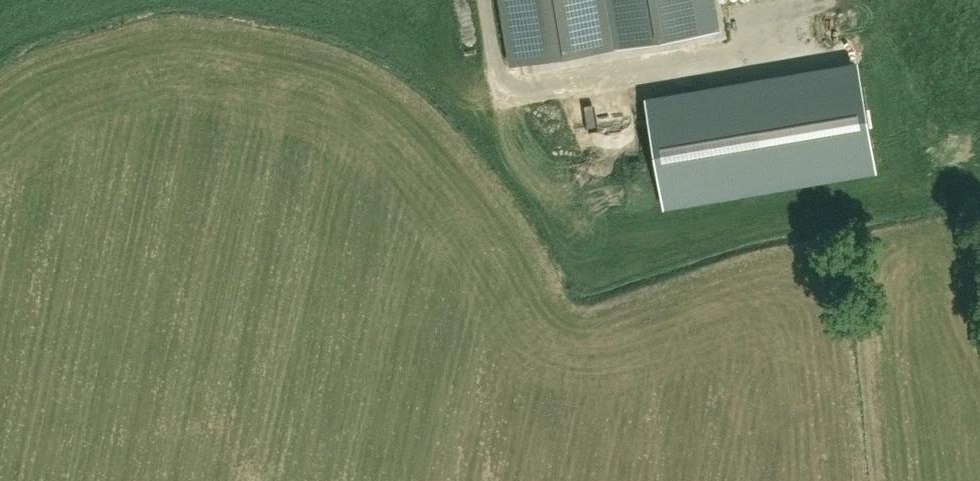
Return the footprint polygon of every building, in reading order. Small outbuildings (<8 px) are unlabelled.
[(514,64),(716,30),(711,0),(503,0),(514,64)] [(664,203),(875,167),(858,68),(647,104),(664,203)]
